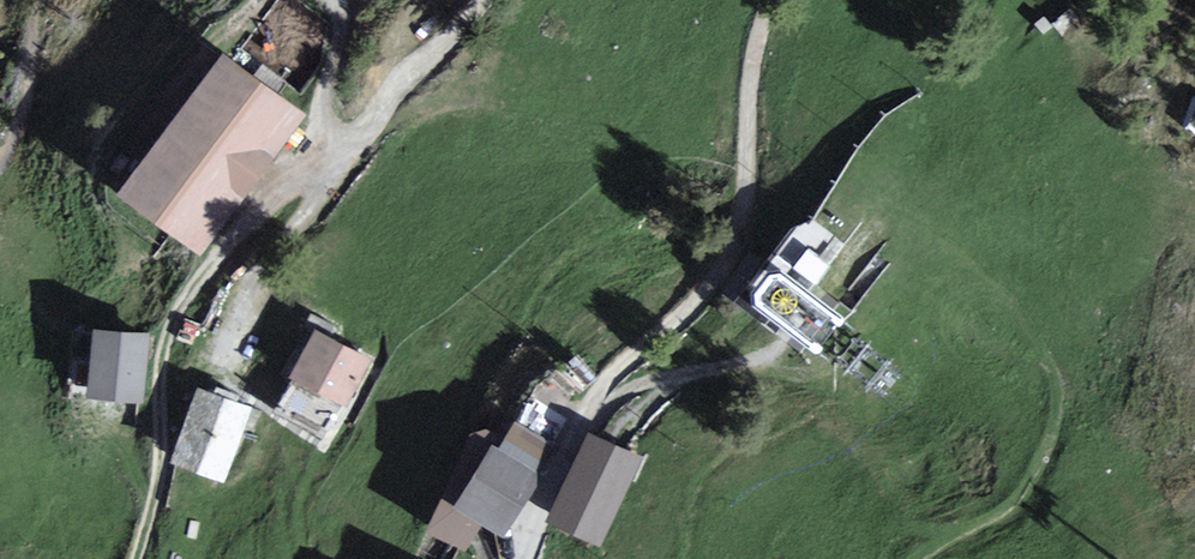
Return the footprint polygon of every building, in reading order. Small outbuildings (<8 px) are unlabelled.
[(225,51),(117,193),(196,257),(305,115),(225,51)] [(795,260),(819,276),(833,257),(809,240),(795,260)] [(149,335),(93,328),(85,405),(144,408),(149,335)] [(309,332),(266,417),(320,459),(376,367),(309,332)] [(198,391),(170,465),(222,485),(252,411),(198,391)] [(548,514),(603,540),(646,449),(591,423),(548,514)] [(541,477),(492,447),(452,506),(504,536),(541,477)]
